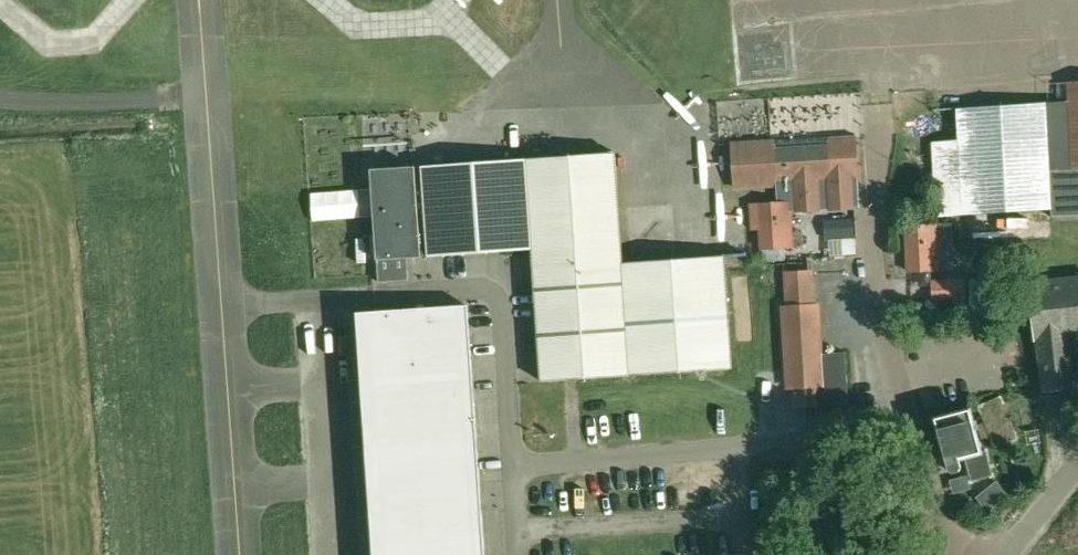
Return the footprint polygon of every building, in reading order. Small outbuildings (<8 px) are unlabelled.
[(933,141),(937,215),(1051,208),(1052,216),(1077,215),(1077,82),(1068,82),(1069,101),(1047,102),(957,107),(959,140),(933,141)] [(775,140),(733,143),(736,187),(776,185),(777,203),(790,202),(791,210),(795,209),(795,211),(822,209),(822,208),(829,207),(829,209),(856,207),(856,206),(860,206),(858,178),(859,178),(857,134),(829,136),(775,139),(775,140)] [(615,154),(525,160),(533,248),(534,248),(542,380),(630,374),(626,326),(622,262),(615,154)] [(415,167),(372,170),(378,259),(380,281),(404,279),(402,258),(422,256),(421,254),(428,254),(428,255),(533,248),(525,160),(423,167),(423,169),(415,169),(415,167)] [(777,203),(751,204),(752,229),(761,228),(762,248),(793,246),(791,210),(790,202),(777,203)] [(853,218),(826,220),(827,239),(840,239),(854,238),(853,218)] [(953,224),(906,227),(908,271),(956,268),(953,224)] [(854,238),(840,239),(841,255),(855,254),(854,238)] [(724,255),(622,262),(626,326),(630,374),(731,367),(728,321),(724,255)] [(790,305),(785,305),(790,387),(794,387),(795,406),(848,403),(845,351),(822,352),(819,303),(814,303),(812,270),(788,271),(790,305)] [(1030,283),(1037,347),(1040,347),(1046,398),(1076,394),(1070,338),(1077,337),(1077,278),(1030,283)] [(964,280),(933,281),(934,299),(964,298),(964,280)] [(468,305),(358,313),(364,400),(474,392),(468,305)] [(474,392),(364,400),(368,468),(479,461),(474,392)] [(1002,396),(978,406),(995,448),(1020,439),(1002,396)] [(971,410),(936,419),(950,471),(953,473),(960,471),(962,468),(960,459),(965,458),(971,482),(993,476),(986,450),(982,451),(971,410)] [(368,468),(374,554),(453,554),(485,553),(479,461),(368,468)] [(997,481),(976,498),(987,513),(1008,496),(997,481)]
